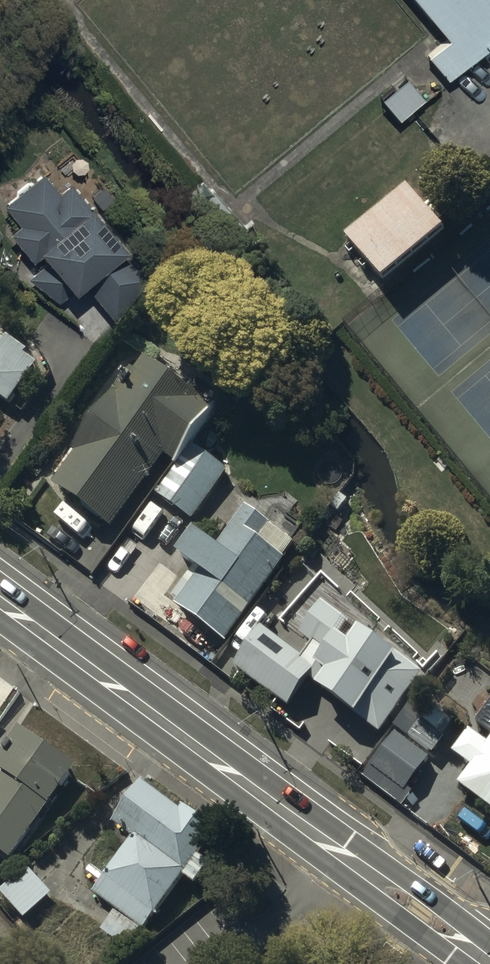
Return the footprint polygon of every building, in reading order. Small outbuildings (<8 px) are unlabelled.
[(452,35),(489,2),(489,0),(421,0),(452,35)] [(56,186),(40,167),(1,200),(17,219),(5,229),(35,264),(26,274),(57,299),(71,287),(74,292),(83,284),(112,319),(156,282),(68,177),(56,186)] [(407,182),(343,234),(380,281),(445,229),(407,182)] [(9,404),(41,364),(28,354),(30,351),(9,335),(5,340),(0,336),(0,397),(9,404)] [(112,530),(164,454),(175,461),(214,406),(144,358),(118,396),(111,391),(70,449),(74,452),(50,487),(112,530)] [(204,425),(193,442),(209,454),(221,437),(204,425)] [(190,444),(155,493),(192,519),(227,470),(190,444)] [(194,527),(175,552),(194,566),(172,596),(176,599),(173,604),(223,642),(286,559),(260,540),(272,524),(246,504),(216,544),(194,527)] [(300,653),(262,625),(232,665),(287,705),(306,679),(380,734),(423,676),(320,600),(295,633),(308,643),(300,653)] [(13,688),(0,680),(0,709),(13,688)] [(411,738),(431,753),(443,737),(438,732),(450,716),(435,705),(411,738)] [(0,779),(0,850),(12,858),(77,764),(19,724),(0,752),(0,771),(4,773),(0,779)] [(486,741),(467,728),(450,752),(469,765),(455,785),(489,810),(489,736),(486,741)] [(404,792),(429,757),(394,732),(369,767),(404,792)] [(145,931),(181,877),(194,885),(209,863),(198,856),(215,830),(181,808),(179,810),(138,783),(111,824),(130,837),(92,895),(113,909),(98,931),(126,949),(140,928),(145,931)] [(0,888),(0,894),(11,906),(5,911),(16,925),(52,894),(27,865),(0,888)]
